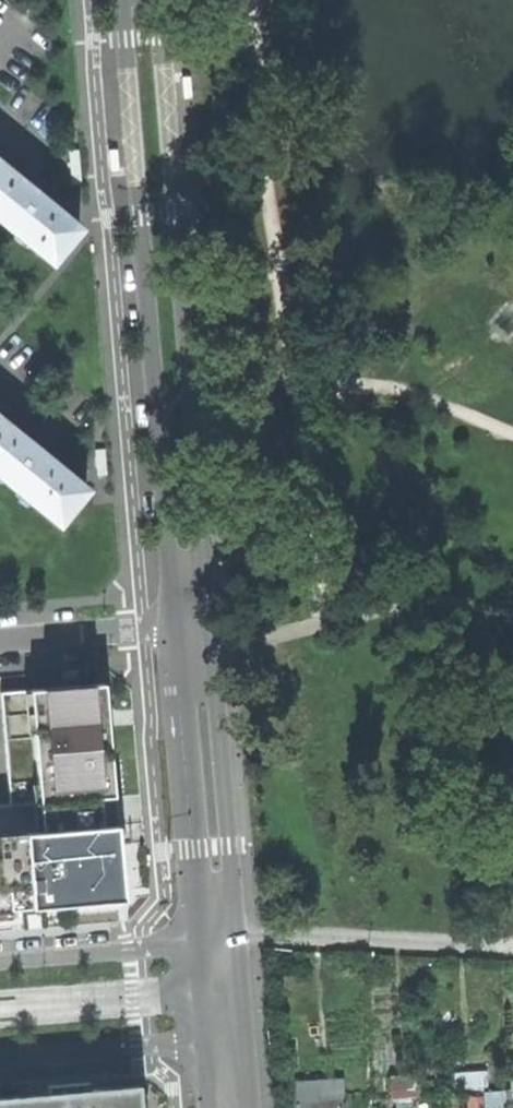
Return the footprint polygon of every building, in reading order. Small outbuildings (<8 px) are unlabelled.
[(183,72),(179,72),(181,96),(190,95),(188,77),(188,71),(183,72)] [(115,172),(119,171),(117,148),(108,149),(109,166),(110,172),(115,172)] [(75,224),(34,191),(36,188),(30,183),(25,179),(22,182),(0,163),(0,217),(49,256),(75,224)] [(57,523),(83,491),(38,454),(39,452),(33,447),(28,443),(27,446),(0,424),(0,477),(57,523)] [(13,799),(111,792),(109,767),(105,712),(103,680),(5,687),(13,799)] [(104,899),(119,897),(115,850),(113,821),(14,829),(20,905),(36,904),(71,901),(104,899)] [(393,1076),(395,1095),(418,1093),(416,1074),(393,1076)] [(294,1079),(295,1107),(346,1107),(345,1077),(294,1079)] [(127,1081),(0,1092),(0,1107),(129,1107),(127,1081)]
